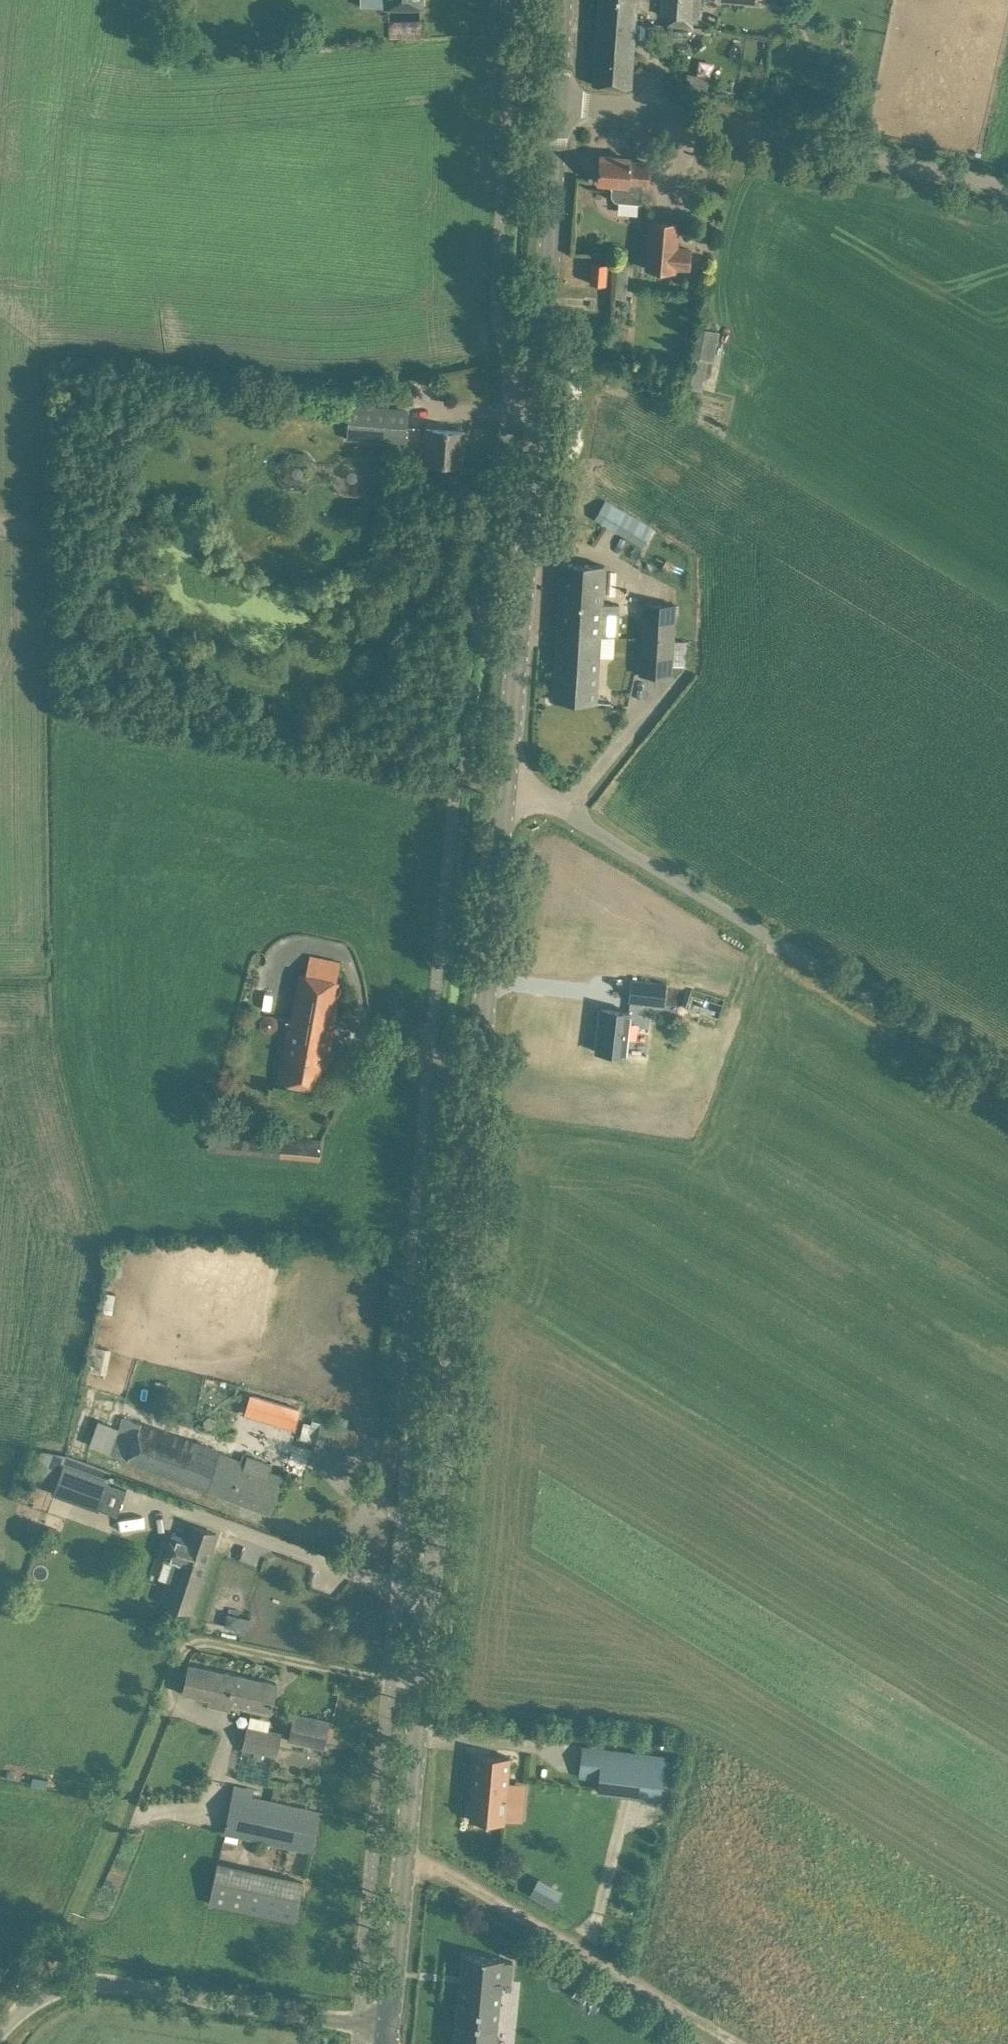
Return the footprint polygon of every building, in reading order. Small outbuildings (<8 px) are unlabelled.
[(631,87),(637,0),(599,0),(593,85),(631,87)] [(661,15),(668,15),(668,24),(692,26),(693,16),(699,16),(700,0),(662,0),(661,15)] [(601,156),(599,182),(612,183),(611,193),(612,196),(613,199),(616,201),(619,202),(642,204),(644,183),(648,184),(649,163),(630,161),(630,158),(601,156)] [(674,271),(674,267),(689,268),(690,248),(676,247),(678,224),(651,221),(646,268),(674,271)] [(591,283),(605,284),(607,263),(592,262),(591,283)] [(621,267),(619,288),(628,289),(630,268),(621,267)] [(715,361),(720,338),(722,332),(698,327),(691,356),(684,386),(701,390),(708,359),(715,361)] [(408,411),(388,409),(350,406),(347,438),(405,442),(408,411)] [(463,431),(426,428),(423,462),(461,465),(463,431)] [(408,500),(410,482),(387,480),(386,497),(408,500)] [(654,528),(623,510),(606,500),(596,518),(644,546),(654,528)] [(605,565),(582,564),(562,563),(558,632),(600,635),(600,636),(618,637),(619,617),(620,604),(602,603),(605,565)] [(642,639),(672,641),(674,605),(644,603),(642,639)] [(596,702),(600,636),(600,635),(558,632),(554,700),(596,702)] [(670,676),(672,641),(642,639),(640,674),(670,676)] [(341,962),(322,957),(309,955),(305,974),(301,973),(293,1019),(291,1019),(279,1081),(321,1089),(341,982),(337,981),(341,962)] [(667,983),(632,979),(630,1001),(664,1005),(667,983)] [(687,1006),(721,1019),(729,999),(694,986),(687,1006)] [(630,1011),(621,1010),(601,1008),(596,1051),(626,1054),(630,1011)] [(212,1125),(210,1148),(320,1159),(322,1136),(212,1125)] [(251,1394),(245,1414),(294,1428),(300,1408),(251,1394)] [(305,1422),(300,1438),(316,1442),(355,1452),(359,1432),(347,1429),(350,1418),(332,1413),(330,1424),(321,1422),(312,1419),(311,1423),(305,1422)] [(241,1461),(140,1424),(123,1418),(120,1427),(99,1419),(90,1446),(128,1459),(127,1461),(269,1512),(283,1476),(270,1471),(272,1465),(243,1454),(241,1461)] [(98,1508),(108,1482),(63,1465),(54,1491),(98,1508)] [(165,1559),(158,1578),(173,1583),(166,1603),(172,1605),(191,1611),(217,1534),(198,1527),(192,1525),(187,1539),(173,1534),(165,1559)] [(189,1664),(185,1684),(183,1693),(210,1699),(209,1705),(222,1708),(223,1702),(271,1711),(277,1683),(189,1664)] [(295,1713),(290,1736),(328,1744),(333,1722),(295,1713)] [(247,1724),(242,1749),(277,1756),(281,1731),(247,1724)] [(659,1798),(664,1755),(601,1747),(596,1791),(659,1798)] [(476,1753),(470,1819),(504,1822),(510,1756),(476,1753)] [(319,1812),(300,1808),(232,1794),(224,1833),(312,1851),(319,1812)] [(219,1861),(209,1903),(294,1922),(304,1880),(219,1861)] [(554,1907),(563,1890),(539,1877),(529,1894),(554,1907)] [(455,2043),(495,2043),(496,2036),(494,2036),(495,2023),(497,2024),(502,1980),(511,1981),(513,1961),(504,1960),(504,1958),(464,1954),(455,2043)]
